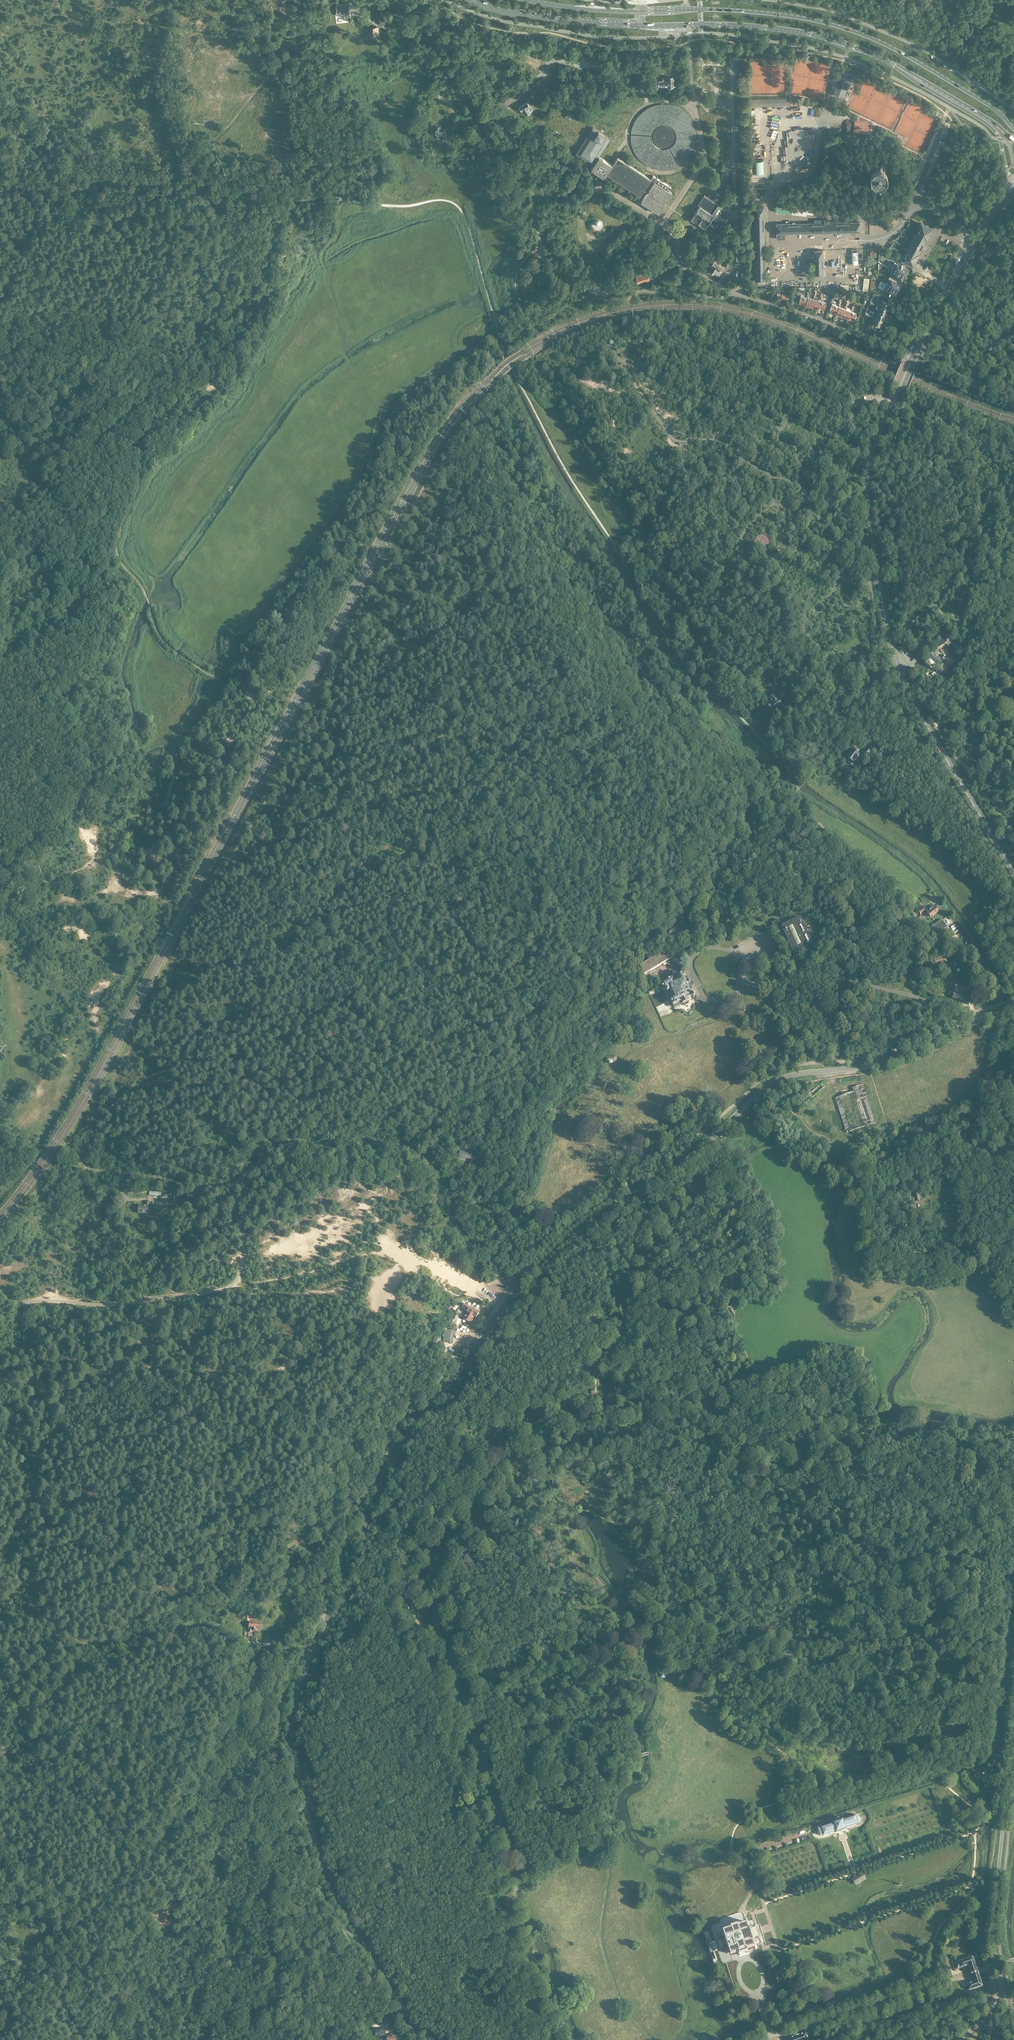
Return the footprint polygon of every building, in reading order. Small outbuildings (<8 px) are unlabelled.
[(337,15),(344,14),(345,18),(351,17),(350,14),(349,3),(336,5),(337,15)] [(369,29),(369,35),(379,34),(379,27),(369,29)] [(853,75),(839,70),(837,79),(834,93),(843,96),(850,83),(849,83),(853,75)] [(659,86),(668,86),(668,87),(674,87),(674,86),(676,86),(675,79),(673,79),(673,77),(668,77),(663,78),(663,80),(659,80),(659,86)] [(792,106),(792,98),(749,99),(749,106),(792,106)] [(527,102),(519,106),(522,110),(523,110),(525,114),(530,111),(533,110),(530,105),(530,106),(527,102)] [(631,133),(652,134),(652,132),(654,130),(655,128),(657,126),(659,125),(661,124),(664,124),(667,124),(669,126),(672,127),(673,128),(675,130),(676,132),(676,135),(677,137),(676,139),(675,142),(673,145),(672,146),(670,147),(680,166),(681,165),(683,164),(686,161),(688,160),(690,158),(692,155),(694,152),(696,145),(697,142),(697,137),(697,130),(696,128),(695,125),(694,122),(692,118),(690,116),(688,113),(686,111),(684,110),(682,108),(679,107),(677,106),(675,105),(672,105),(669,104),(664,103),(661,103),(659,104),(655,105),(652,106),(649,107),(646,109),(643,111),(641,113),(639,115),(637,117),(635,120),(634,122),(632,126),(632,129),(631,133)] [(565,115),(571,119),(574,113),(569,110),(565,115)] [(440,138),(445,139),(446,129),(440,129),(441,126),(436,126),(435,135),(440,136),(440,138)] [(593,126),(576,153),(582,157),(593,165),(591,168),(605,177),(607,173),(640,195),(643,191),(644,189),(648,192),(641,201),(659,213),(665,203),(665,202),(666,200),(667,201),(672,192),(669,190),(671,187),(653,175),(651,178),(618,157),(613,165),(599,156),(611,138),(605,135),(606,134),(598,129),(598,130),(593,126)] [(652,137),(652,136),(631,134),(631,136),(631,140),(631,143),(632,147),(634,150),(635,154),(637,156),(640,160),(643,162),(646,164),(649,166),(652,167),(656,169),(661,170),(665,170),(668,170),(671,169),(675,168),(677,167),(678,166),(669,148),(667,149),(665,149),(663,149),(661,149),(659,148),(658,147),(655,146),(654,144),(653,143),(653,142),(652,140),(652,138),(652,137)] [(764,173),(764,161),(753,161),(753,173),(764,173)] [(871,174),(870,175),(871,177),(871,178),(871,179),(872,180),(873,181),(874,182),(876,183),(878,183),(879,184),(881,183),(882,183),(883,183),(884,182),(885,181),(886,180),(887,178),(887,176),(887,175),(887,173),(887,172),(886,171),(885,169),(884,168),(882,167),(881,167),(880,167),(879,167),(877,167),(876,167),(874,168),(873,169),(872,170),(871,172),(871,174)] [(722,209),(723,207),(705,195),(698,205),(700,206),(691,219),(696,222),(697,221),(701,224),(700,225),(705,228),(709,222),(711,224),(711,225),(719,230),(730,215),(722,209)] [(827,206),(777,199),(776,208),(815,214),(815,211),(826,212),(827,206)] [(765,280),(764,208),(754,208),(755,281),(765,280)] [(776,224),(777,239),(785,238),(784,233),(859,231),(859,222),(832,222),(832,221),(828,221),(828,219),(814,220),(814,223),(795,223),(795,222),(793,222),(793,223),(776,224)] [(908,248),(902,259),(912,265),(918,254),(917,253),(925,239),(926,239),(932,228),(921,223),(915,233),(916,234),(908,248)] [(823,250),(813,250),(814,272),(814,275),(824,275),(823,250)] [(710,264),(709,267),(709,268),(710,269),(714,271),(719,274),(723,268),(720,266),(721,265),(714,260),(711,264),(710,264)] [(894,262),(891,268),(893,269),(904,275),(905,275),(908,270),(907,270),(908,269),(904,267),(902,266),(902,265),(901,264),(901,266),(894,262)] [(893,269),(890,276),(900,281),(901,279),(901,280),(904,275),(893,269)] [(650,280),(648,273),(636,276),(638,283),(650,280)] [(890,280),(888,284),(899,290),(901,285),(899,283),(900,281),(890,276),(888,278),(890,280)] [(886,283),(883,288),(889,292),(889,293),(890,293),(892,294),(893,294),(896,296),(897,295),(900,290),(899,290),(888,284),(886,283)] [(786,291),(779,290),(778,289),(776,296),(781,298),(788,300),(789,298),(788,298),(789,294),(785,293),(786,291)] [(801,296),(799,302),(806,304),(808,297),(801,296)] [(819,301),(817,307),(818,307),(824,309),(826,302),(819,301)] [(879,306),(887,310),(889,304),(882,301),(881,304),(880,304),(879,306)] [(832,304),(830,310),(836,312),(839,306),(832,304)] [(836,312),(836,313),(842,316),(845,309),(844,309),(839,307),(839,306),(836,312)] [(887,310),(879,306),(878,309),(877,312),(884,315),(887,310)] [(845,309),(842,316),(847,318),(848,317),(850,311),(845,309)] [(850,311),(848,317),(854,319),(856,314),(850,311)] [(884,315),(877,312),(876,315),(873,313),(873,314),(873,315),(872,317),(874,317),(882,321),(884,315)] [(872,323),(879,326),(882,321),(874,317),(873,320),(872,323)] [(954,648),(950,650),(954,657),(961,654),(964,653),(960,646),(958,647),(957,645),(953,647),(954,648)] [(938,656),(936,654),(935,655),(931,652),(927,656),(929,658),(940,668),(946,662),(942,659),(938,656)] [(774,695),(770,699),(773,704),(776,709),(781,705),(776,698),(778,696),(777,695),(778,693),(782,690),(778,685),(771,690),(774,695)] [(868,755),(870,756),(872,754),(875,757),(878,754),(875,751),(874,751),(872,749),(873,749),(869,746),(864,753),(867,756),(868,755)] [(852,750),(847,757),(854,762),(859,755),(855,752),(857,750),(854,748),(853,750),(852,750)] [(926,912),(930,917),(938,912),(934,907),(926,912)] [(782,925),(779,919),(772,923),(776,933),(783,930),(794,954),(813,945),(801,917),(782,925)] [(666,930),(671,936),(683,925),(678,920),(666,930)] [(931,928),(936,935),(947,927),(942,920),(931,928)] [(687,930),(684,933),(686,936),(687,936),(691,940),(694,937),(690,933),(687,930)] [(636,968),(641,976),(672,957),(668,949),(636,968)] [(936,958),(941,972),(949,970),(943,955),(936,958)] [(670,999),(673,1006),(682,1002),(683,1004),(689,1001),(688,999),(691,998),(694,998),(695,995),(693,994),(692,991),(690,987),(694,985),(692,981),(689,983),(687,979),(686,979),(684,974),(677,977),(678,980),(674,982),(672,979),(665,982),(665,983),(661,985),(664,992),(666,991),(666,992),(667,992),(667,993),(668,993),(669,992),(669,991),(669,992),(672,998),(670,999)] [(964,995),(966,990),(966,989),(960,988),(959,988),(956,987),(954,992),(952,998),(964,1002),(965,995),(964,995)] [(807,1103),(807,1102),(825,1086),(822,1083),(794,1107),(797,1111),(803,1105),(804,1106),(807,1103)] [(860,1086),(853,1088),(854,1092),(835,1098),(846,1132),(876,1123),(865,1088),(861,1090),(860,1086)] [(469,1168),(483,1170),(484,1163),(475,1162),(476,1154),(471,1153),(471,1152),(460,1151),(459,1158),(470,1159),(469,1168)] [(147,1206),(149,1206),(149,1202),(145,1202),(145,1205),(139,1205),(138,1213),(147,1214),(147,1206)] [(478,1313),(465,1304),(462,1307),(468,1311),(463,1318),(465,1319),(471,1323),(475,1317),(478,1313)] [(438,1340),(440,1337),(438,1336),(436,1338),(436,1337),(433,1341),(432,1340),(429,1344),(443,1354),(446,1349),(445,1348),(446,1346),(444,1345),(444,1343),(445,1342),(453,1343),(455,1331),(444,1330),(443,1342),(441,1341),(439,1344),(438,1343),(437,1346),(433,1343),(434,1342),(436,1343),(438,1340)] [(854,1544),(856,1547),(860,1546),(862,1550),(867,1547),(865,1543),(866,1543),(863,1539),(854,1544)] [(259,1623),(254,1622),(249,1622),(248,1628),(249,1628),(248,1632),(251,1632),(251,1631),(251,1630),(251,1629),(252,1629),(252,1630),(255,1631),(255,1629),(258,1629),(259,1623)] [(991,1775),(989,1769),(974,1774),(976,1779),(991,1775)] [(835,1818),(835,1821),(833,1822),(833,1823),(821,1827),(818,1828),(818,1829),(817,1830),(817,1832),(817,1833),(817,1834),(818,1834),(818,1835),(819,1835),(820,1835),(821,1836),(823,1835),(835,1831),(836,1833),(841,1831),(847,1829),(846,1828),(858,1824),(858,1823),(861,1822),(860,1821),(861,1821),(861,1820),(862,1819),(862,1818),(862,1817),(861,1817),(861,1816),(860,1816),(859,1816),(858,1816),(858,1815),(855,1815),(843,1819),(840,1819),(839,1816),(835,1818)] [(839,1835),(824,1839),(825,1843),(838,1840),(839,1846),(836,1847),(837,1848),(842,1847),(839,1835)] [(862,1872),(852,1878),(856,1885),(866,1879),(862,1872)] [(747,1948),(754,1945),(752,1939),(753,1939),(749,1928),(747,1922),(739,1925),(738,1923),(731,1926),(731,1927),(723,1930),(721,1931),(720,1933),(721,1935),(723,1936),(725,1936),(727,1941),(729,1947),(729,1948),(726,1948),(726,1950),(726,1952),(728,1953),(731,1953),(739,1950),(739,1952),(743,1951),(747,1950),(747,1948)] [(971,1973),(978,1972),(977,1970),(976,1967),(973,1957),(959,1961),(955,1962),(957,1968),(968,1965),(970,1970),(971,1973)] [(978,1972),(971,1973),(974,1981),(967,1984),(969,1990),(982,1985),(978,1974),(978,1972)] [(378,2036),(384,2036),(385,2029),(382,2029),(382,2027),(379,2027),(379,2026),(376,2026),(375,2034),(378,2034),(378,2036)]
